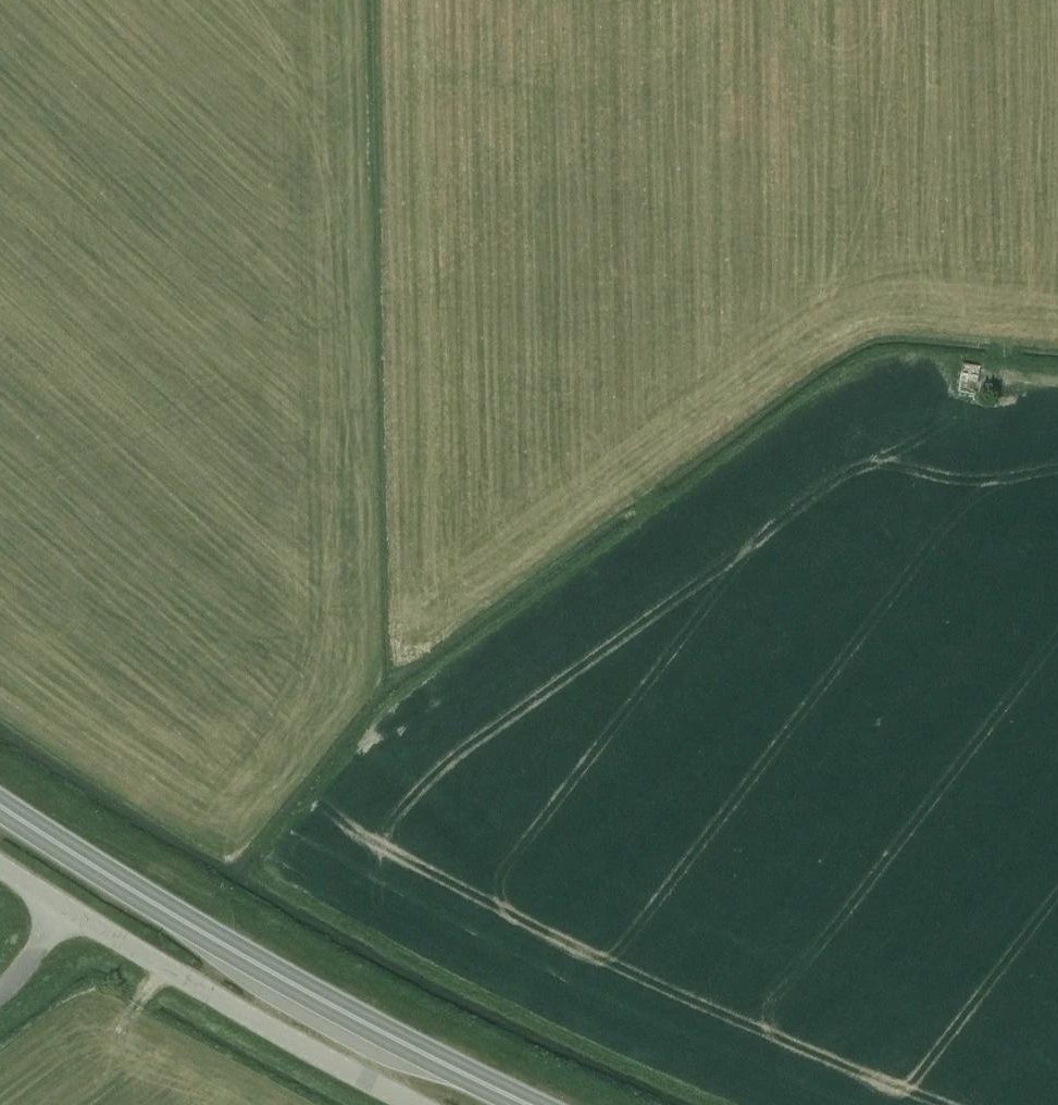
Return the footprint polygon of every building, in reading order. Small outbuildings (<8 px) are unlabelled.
[(963,389),(982,390),(983,364),(965,363),(963,389)]
